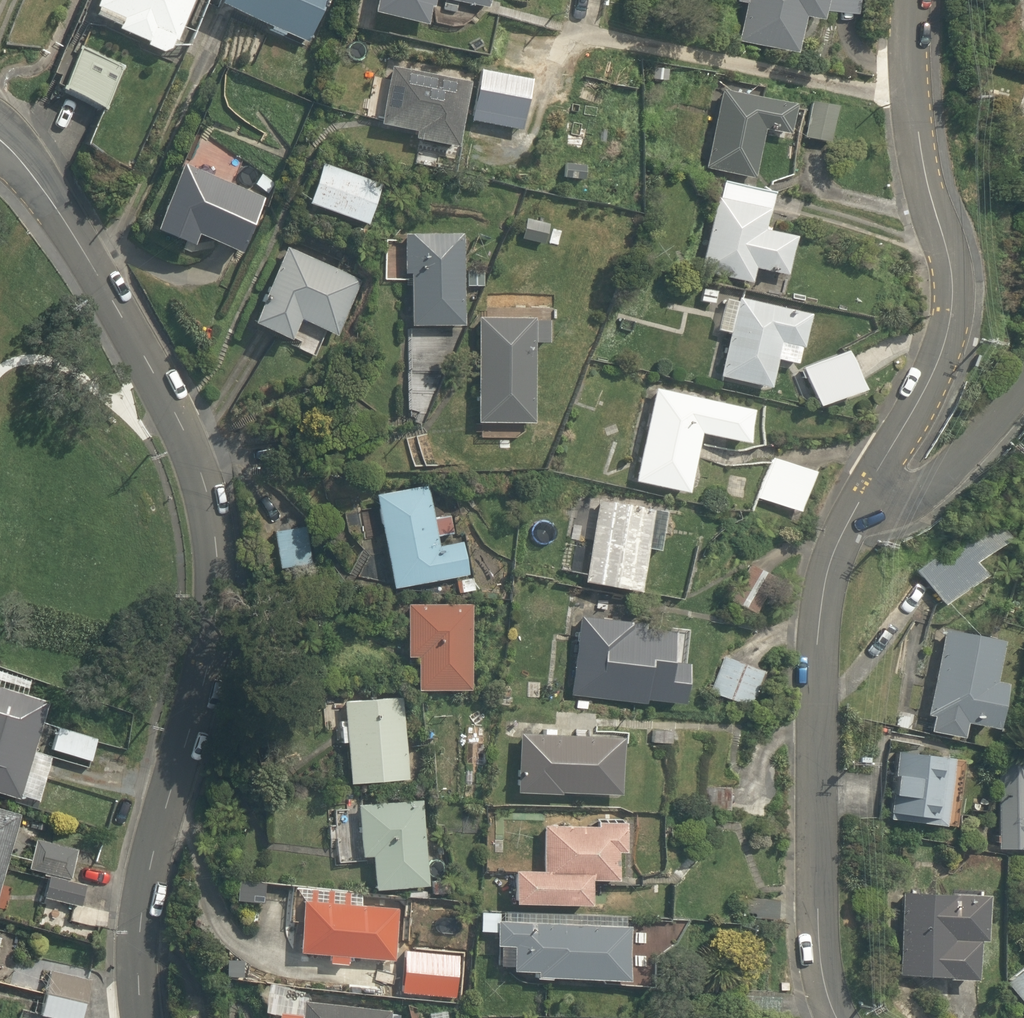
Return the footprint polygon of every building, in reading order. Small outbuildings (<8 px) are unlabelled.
[(89,21),(166,57),(192,0),(98,0),(89,21)] [(216,16),(304,51),(325,0),(223,0),(216,16)] [(369,18),(431,32),(437,2),(488,13),(491,0),(373,0),(369,18)] [(800,57),(807,22),(820,24),(825,0),(736,0),(735,5),(743,6),(736,45),(800,57)] [(130,70),(77,46),(56,92),(109,116),(130,70)] [(384,70),(376,125),(410,130),(408,142),(464,150),(474,83),(384,70)] [(723,86),(703,166),(752,178),(764,134),(782,139),(791,104),(723,86)] [(812,102),(804,138),(833,145),(842,109),(812,102)] [(183,160),(149,228),(192,250),(197,239),(235,259),(264,201),(183,160)] [(383,181),(322,161),(307,205),(368,226),(383,181)] [(764,228),(771,193),(719,183),(700,273),(752,284),(755,271),(786,277),(795,234),(764,228)] [(552,222),(522,216),(517,244),(546,249),(552,222)] [(405,425),(427,426),(459,334),(467,234),(403,232),(402,276),(411,276),(405,425)] [(334,339),(362,275),(284,240),(247,324),(292,344),(301,324),(334,339)] [(781,361),(800,366),(804,350),(807,350),(814,317),(741,299),(740,303),(728,300),(720,331),(732,335),(722,378),(774,391),(781,361)] [(547,348),(548,320),(477,317),(472,427),(532,429),(535,348),(547,348)] [(865,392),(849,352),(805,369),(821,410),(865,392)] [(705,439),(753,449),(762,405),(653,382),(632,481),(694,494),(705,439)] [(818,473),(774,458),(760,500),(803,515),(818,473)] [(454,534),(451,513),(433,516),(428,485),(375,494),(391,594),(472,581),(465,541),(439,546),(438,537),(454,534)] [(653,508),(595,502),(587,585),(645,591),(653,508)] [(916,568),(939,603),(981,574),(973,561),(1005,538),(993,522),(959,546),(956,542),(916,568)] [(306,525),(272,531),(280,575),(313,570),(306,525)] [(777,579),(752,565),(732,602),(757,615),(777,579)] [(472,605),(405,603),(403,659),(416,660),(415,691),(470,693),(472,605)] [(632,674),(637,623),(574,617),(566,696),(647,705),(650,676),(632,674)] [(941,629),(924,713),(930,715),(927,730),(957,735),(959,720),(988,724),(997,680),(987,678),(995,638),(941,629)] [(766,673),(724,657),(710,694),(751,709),(766,673)] [(0,688),(0,794),(22,801),(24,798),(41,803),(54,758),(36,752),(51,704),(0,688)] [(406,698),(347,698),(347,726),(338,726),(338,743),(347,743),(347,785),(406,785),(406,698)] [(93,739),(55,727),(48,750),(86,762),(93,739)] [(625,738),(517,733),(514,796),(622,801),(625,738)] [(887,818),(940,824),(947,757),(896,751),(887,818)] [(995,759),(995,847),(1022,848),(1023,854),(1023,759),(995,759)] [(972,809),(980,810),(981,800),(973,799),(972,809)] [(422,800),(356,805),(360,862),(372,862),(375,894),(429,890),(422,800)] [(0,809),(0,902),(23,816),(0,809)] [(623,858),(625,831),(544,826),(540,872),(516,870),(513,905),(591,910),(593,882),(616,884),(617,857),(623,858)] [(71,883),(77,845),(37,839),(32,871),(49,873),(44,900),(81,906),(84,885),(71,883)] [(980,892),(898,890),(895,973),(941,975),(941,976),(970,977),(971,951),(978,952),(980,892)] [(390,907),(301,901),(297,958),(387,964),(390,907)] [(494,979),(631,987),(634,930),(627,929),(628,917),(480,908),(479,933),(497,934),(494,979)] [(1003,980),(1023,1007),(1023,962),(1003,980)] [(462,1001),(463,970),(429,969),(428,1000),(462,1001)] [(42,996),(89,997),(90,973),(43,971),(42,996)] [(42,996),(41,1017),(88,1017),(89,997),(42,996)] [(281,999),(279,1017),(401,1017),(402,1009),(281,999)]
